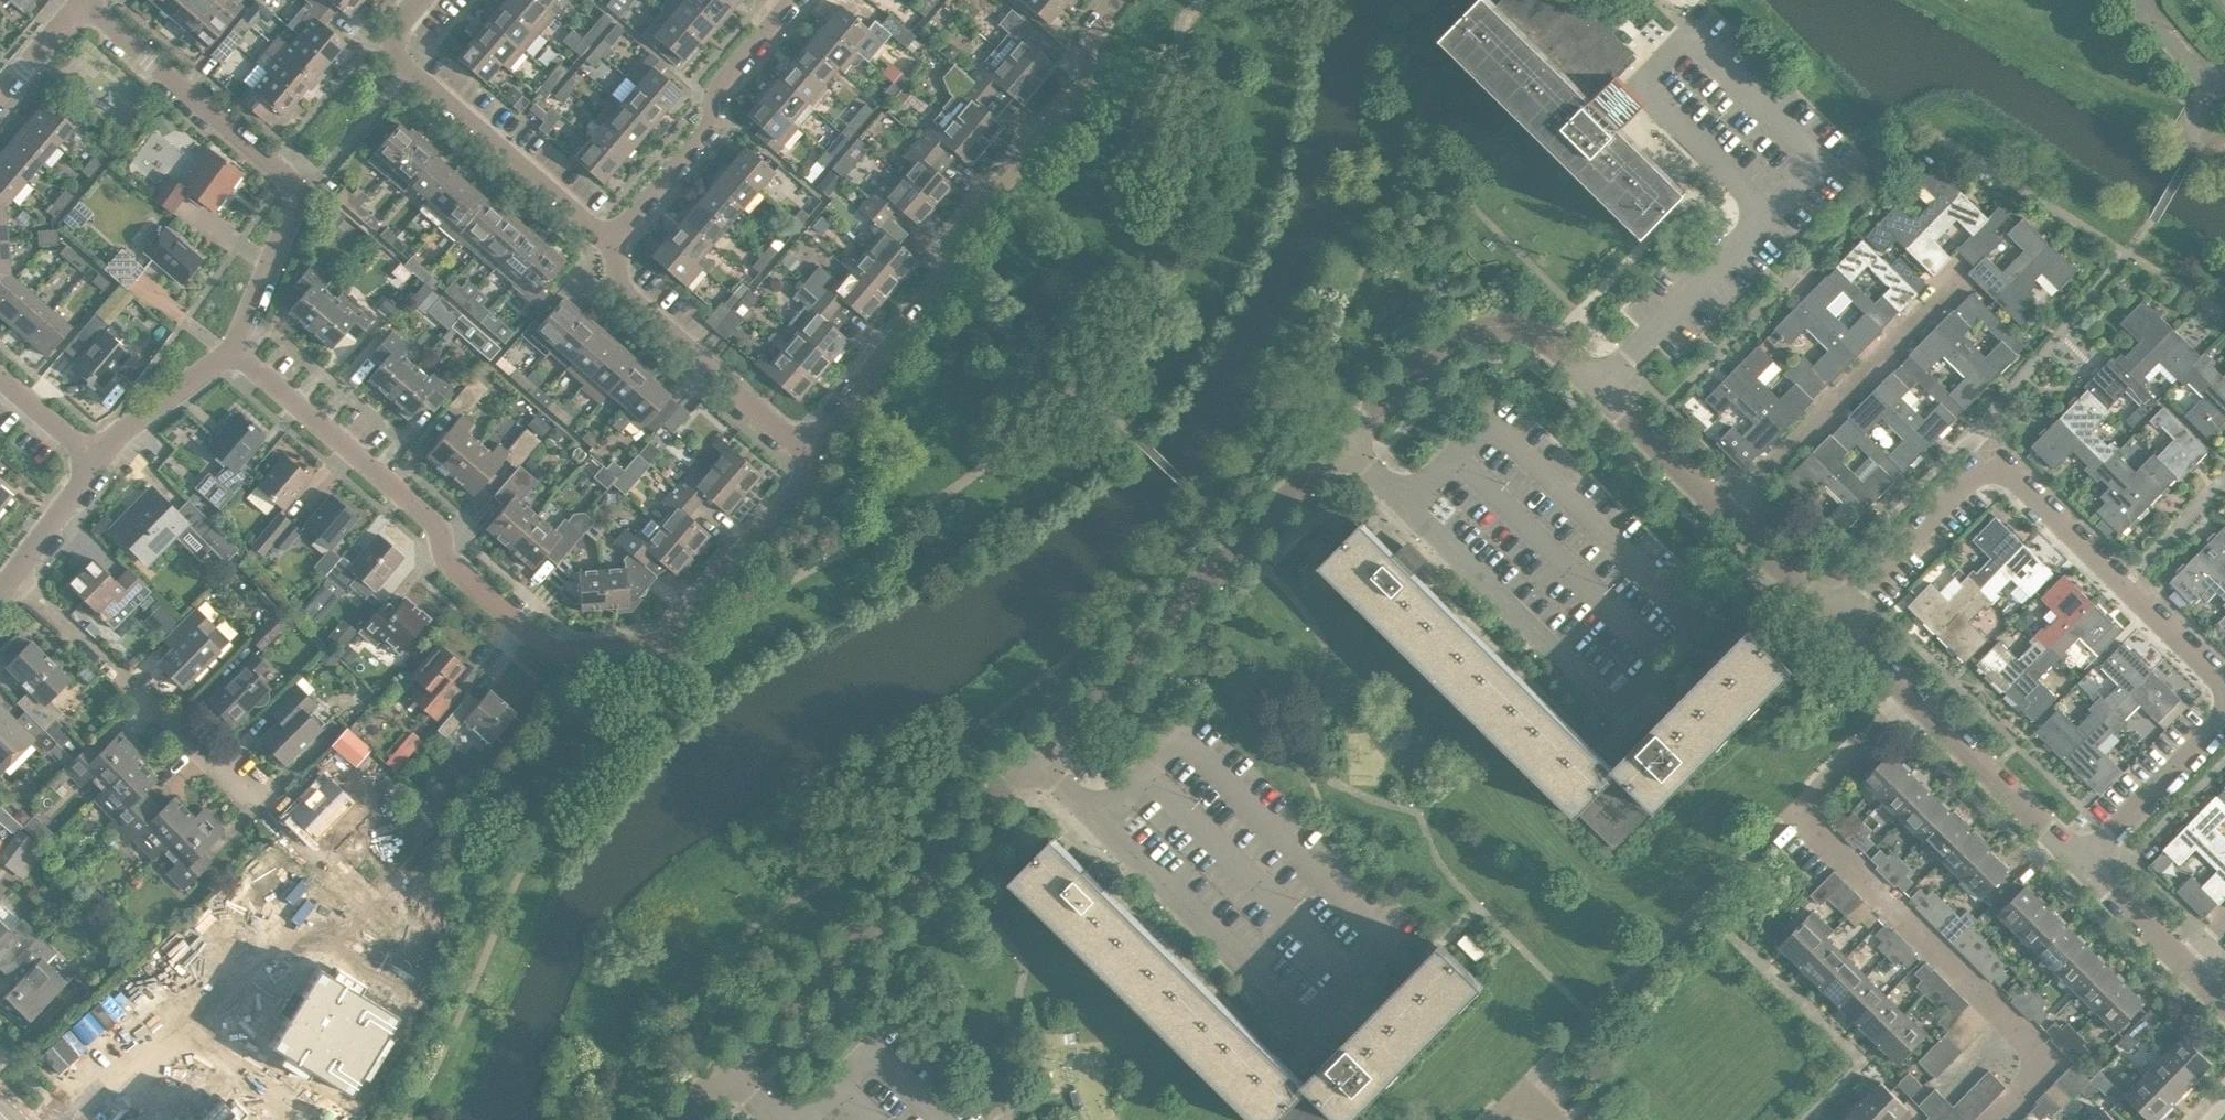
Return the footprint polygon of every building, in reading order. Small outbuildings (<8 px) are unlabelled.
[(23,12),(34,0),(9,0),(23,12)] [(152,0),(170,16),(183,0),(152,0)] [(170,16),(188,31),(215,0),(183,0),(170,16)] [(188,31),(206,47),(242,6),(236,0),(215,0),(188,31)] [(337,6),(347,15),(360,0),(306,0),(327,18),(337,6)] [(502,1),(538,32),(554,14),(547,8),(538,0),(501,0),(502,1)] [(554,0),(538,0),(547,8),(554,14),(558,17),(564,11),(553,1),(554,0)] [(717,25),(714,22),(713,22),(687,0),(671,0),(670,1),(669,0),(666,0),(659,7),(662,10),(698,40),(704,33),(708,36),(717,25)] [(729,4),(724,0),(687,0),(713,22),(714,22),(720,15),(723,17),(732,7),(729,4)] [(930,7),(937,0),(918,0),(913,6),(924,15),(930,7)] [(1047,22),(1063,4),(1058,0),(1016,0),(1013,3),(1029,16),(1033,11),(1047,22)] [(1683,196),(1617,131),(1633,115),(1605,88),(1635,57),(1621,42),(1577,0),(1499,0),(1491,8),(1483,0),(1481,0),(1446,36),(1458,47),(1647,233),(1683,196)] [(502,1),(496,9),(493,6),(484,16),(487,19),(523,50),(538,32),(502,1)] [(823,23),(863,56),(864,57),(869,50),(866,47),(876,35),(840,4),(823,23)] [(298,34),(328,60),(344,42),(303,6),(287,25),(298,34)] [(1055,63),(1033,45),(1042,35),(1010,8),(998,23),(1008,32),(995,47),(1004,55),(1038,84),(1055,63)] [(659,40),(682,59),(698,40),(662,10),(640,35),(654,47),(659,40)] [(906,47),(915,36),(890,14),(881,25),(906,47)] [(242,36),(251,25),(241,17),(232,27),(242,36)] [(487,19),(471,37),(500,62),(507,68),(523,50),(487,19)] [(808,41),(837,66),(845,73),(853,65),(856,64),(863,56),(823,23),(817,30),(814,28),(805,38),(808,41)] [(243,37),(242,36),(232,27),(210,53),(221,63),(243,37)] [(589,44),(598,33),(591,27),(581,38),(589,44)] [(271,43),(313,78),(316,81),(324,72),(320,69),(328,60),(298,34),(289,45),(278,35),(271,43)] [(471,37),(455,56),(484,81),(500,62),(471,37)] [(580,55),(589,44),(581,38),(572,48),(580,55)] [(601,55),(610,44),(603,38),(594,48),(601,55)] [(792,59),(821,84),(837,66),(808,41),(792,59)] [(256,61),(267,70),(297,96),(305,87),(309,90),(316,81),(313,78),(271,43),(256,61)] [(995,47),(978,67),(969,77),(990,95),(999,85),(1020,104),(1038,84),(1004,55),(995,47)] [(592,65),(601,55),(594,48),(585,59),(592,65)] [(636,84),(665,109),(671,102),(674,105),(684,93),(662,74),(667,67),(650,52),(628,77),(632,81),(636,84)] [(777,77),(806,102),(813,108),(816,111),(831,92),(821,84),(792,59),(777,77)] [(558,80),(567,69),(559,63),(550,74),(558,80)] [(982,105),(990,95),(969,77),(953,64),(943,76),(948,91),(953,94),(942,106),(986,144),(1003,124),(982,105)] [(281,115),(297,96),(267,70),(252,88),(250,86),(239,99),(262,118),(272,107),(281,115)] [(899,88),(908,77),(901,71),(892,81),(899,88)] [(549,91),(558,80),(550,74),(541,84),(549,91)] [(570,91),(579,80),(572,74),(563,85),(570,91)] [(767,81),(758,92),(761,95),(790,120),(797,126),(813,108),(806,102),(777,77),(770,85),(767,81)] [(890,98),(899,88),(892,81),(883,92),(890,98)] [(620,102),(649,127),(665,109),(636,84),(621,102),(620,102)] [(561,101),(570,91),(563,85),(554,95),(561,101)] [(605,120),(634,145),(649,127),(620,102),(621,102),(610,93),(604,100),(605,104),(606,105),(598,114),(605,120)] [(520,111),(525,105),(529,100),(521,94),(512,105),(520,111)] [(528,107),(539,117),(550,104),(538,95),(528,107)] [(790,120),(761,95),(745,114),(761,127),(755,134),(775,151),(797,126),(790,120)] [(28,119),(57,144),(73,125),(44,100),(28,119)] [(863,120),(872,109),(865,103),(856,113),(863,120)] [(943,107),(926,127),(917,137),(939,155),(947,145),(969,164),(986,144),(942,106),(942,107),(943,107)] [(854,130),(863,120),(856,113),(847,124),(854,130)] [(545,133),(554,123),(547,116),(538,127),(545,133)] [(28,119),(12,137),(41,162),(57,144),(28,119)] [(634,145),(605,120),(589,138),(618,163),(634,145)] [(386,175),(392,168),(420,136),(410,127),(407,131),(398,123),(373,152),(374,153),(368,159),(386,175)] [(429,144),(420,136),(392,168),(386,175),(404,190),(410,183),(435,154),(426,147),(429,144)] [(26,180),(41,162),(12,137),(0,151),(0,158),(26,180)] [(930,165),(939,155),(917,137),(902,155),(911,163),(901,175),(934,204),(952,184),(930,165)] [(618,163),(589,138),(573,157),(602,182),(618,163)] [(832,156),(841,145),(834,139),(825,150),(832,156)] [(763,161),(744,145),(728,164),(757,189),(773,170),(779,163),(769,154),(763,161)] [(98,165),(107,155),(100,148),(91,159),(98,165)] [(207,148),(181,184),(166,174),(151,195),(172,211),(187,190),(214,210),(225,195),(223,193),(228,186),(230,188),(241,172),(207,148)] [(823,167),(832,156),(825,150),(816,160),(823,167)] [(410,183),(428,199),(453,170),(435,154),(410,183)] [(10,198),(26,180),(0,158),(0,189),(10,198)] [(89,176),(98,165),(91,159),(82,170),(89,176)] [(849,168),(839,159),(831,167),(842,176),(849,168)] [(742,207),(757,189),(728,164),(722,171),(718,168),(709,179),(713,182),(742,207)] [(1896,238),(1906,247),(1961,191),(1934,165),(1919,181),(1935,197),(1913,220),(1896,203),(1865,235),(1882,252),(1896,238)] [(437,225),(446,215),(471,186),(453,170),(428,199),(419,209),(437,225)] [(917,224),(934,204),(901,175),(891,187),(881,179),(866,197),(887,216),(896,206),(917,224)] [(821,180),(816,185),(827,195),(832,190),(821,180)] [(694,197),(697,200),(726,225),(742,207),(713,182),(706,189),(703,187),(694,197)] [(368,196),(357,186),(351,193),(343,186),(335,196),(354,212),(360,205),(368,196)] [(471,186),(446,215),(437,225),(455,240),(489,201),(471,186)] [(7,239),(5,205),(10,198),(0,189),(0,239),(7,239)] [(63,205),(72,195),(65,189),(56,199),(63,205)] [(1988,218),(1961,191),(1906,247),(1933,274),(1950,256),(1933,239),(1956,217),(1972,233),(1956,248),(1965,257),(1992,230),(2007,214),(1999,206),(1988,218)] [(866,250),(900,279),(917,258),(878,226),(887,216),(866,197),(857,207),(874,222),(867,229),(876,238),(866,250)] [(54,216),(63,205),(56,199),(47,210),(54,216)] [(711,243),(726,225),(697,200),(691,207),(687,205),(679,215),(682,218),(711,243)] [(507,217),(489,201),(455,240),(461,245),(467,244),(476,252),(507,217)] [(378,220),(360,205),(354,212),(371,227),(378,220)] [(799,225),(808,214),(801,208),(792,219),(799,225)] [(494,268),(496,266),(500,261),(525,232),(524,232),(517,226),(520,222),(510,213),(507,217),(476,252),(494,268)] [(1979,284),(1972,291),(1987,306),(1994,299),(2050,243),(2023,216),(2007,232),(2024,249),(2002,271),(1986,255),(2001,239),(1992,230),(1965,257),(1974,265),(1967,272),(1979,284)] [(711,243),(682,218),(666,236),(702,267),(706,270),(712,263),(702,253),(711,243)] [(790,235),(799,225),(792,219),(783,229),(790,235)] [(143,251),(179,283),(201,258),(165,226),(143,251)] [(390,243),(396,236),(386,227),(379,234),(390,243)] [(37,230),(38,237),(56,236),(56,228),(37,230)] [(525,232),(500,261),(496,266),(514,282),(518,277),(543,248),(542,247),(535,241),(538,238),(527,229),(524,232),(525,232)] [(38,244),(57,243),(56,236),(38,237),(38,244)] [(400,252),(407,245),(396,236),(390,243),(400,252)] [(702,267),(666,236),(650,255),(685,286),(702,267)] [(1828,275),(1843,289),(1842,290),(1854,302),(1863,293),(1851,280),(1867,264),(1890,287),(1874,303),(1890,319),(1898,310),(1900,312),(1918,293),(1917,292),(1926,283),(1899,256),(1890,265),(1862,238),(1835,265),(1836,267),(1828,275)] [(16,278),(10,273),(7,239),(0,239),(0,297),(16,278)] [(2077,269),(2050,243),(1994,299),(2021,325),(2039,307),(2032,300),(2035,297),(2029,291),(2035,284),(2035,278),(2041,272),(2058,288),(2077,269)] [(70,261),(76,254),(66,244),(59,252),(70,261)] [(543,248),(518,277),(514,282),(512,283),(537,305),(547,293),(541,288),(562,264),(553,256),(556,253),(545,244),(542,247),(543,248)] [(768,261),(777,250),(770,244),(761,255),(768,261)] [(126,288),(144,268),(121,248),(103,268),(126,288)] [(883,299),(900,279),(866,250),(856,262),(846,254),(839,262),(849,270),(883,299)] [(80,270),(87,263),(76,254),(70,261),(80,270)] [(759,272),(768,261),(761,255),(752,265),(759,272)] [(287,306),(308,325),(335,294),(322,282),(329,275),(311,258),(293,279),(303,288),(287,306)] [(421,279),(428,272),(417,263),(411,270),(421,279)] [(866,319),(883,299),(849,270),(839,282),(818,265),(812,272),(803,282),(814,291),(814,292),(836,310),(844,300),(866,319)] [(432,288),(436,283),(438,281),(428,272),(421,279),(432,288)] [(103,289),(109,282),(98,273),(92,280),(103,289)] [(1883,329),(1881,328),(1890,319),(1874,303),(1863,293),(1854,302),(1865,312),(1849,328),(1826,306),(1842,290),(1843,289),(1828,275),(1827,274),(1800,301),(1856,356),(1883,329)] [(34,294),(16,278),(0,297),(0,315),(9,323),(34,294)] [(461,286),(453,279),(444,290),(462,305),(468,298),(458,289),(461,286)] [(740,299),(749,289),(741,282),(732,293),(740,299)] [(814,292),(814,291),(803,282),(794,292),(805,301),(788,322),(797,330),(830,359),(848,338),(827,320),(836,310),(814,292)] [(120,284),(76,335),(89,346),(77,360),(72,366),(98,389),(130,352),(116,341),(121,336),(102,320),(127,290),(120,284)] [(438,296),(423,284),(412,295),(427,308),(438,296)] [(746,321),(753,312),(749,307),(758,297),(749,289),(740,299),(732,308),(742,317),(742,318),(746,321)] [(1990,328),(1999,318),(1987,306),(1972,291),(1962,301),(1979,317),(1990,328)] [(730,310),(732,308),(740,299),(732,293),(723,303),(730,310)] [(34,294),(9,323),(27,339),(52,310),(34,294)] [(373,314),(363,305),(355,297),(348,305),(335,294),(308,325),(329,344),(345,326),(355,334),(373,314)] [(387,313),(395,304),(385,295),(376,304),(387,313)] [(462,314),(440,295),(426,310),(448,329),(451,326),(462,314)] [(548,352),(554,345),(579,316),(571,309),(574,306),(563,296),(539,324),(533,319),(521,334),(545,355),(548,352)] [(479,307),(468,298),(462,305),(480,321),(486,314),(489,311),(482,304),(479,307)] [(2155,306),(2153,309),(2143,299),(2119,322),(2138,340),(2124,355),(2120,352),(2114,358),(2114,359),(2127,372),(2172,327),(2155,310),(2157,308),(2155,306)] [(704,320),(714,329),(730,310),(723,303),(720,301),(713,310),(704,320)] [(1774,344),(1780,338),(1782,340),(1784,338),(1789,343),(1790,342),(1806,326),(1828,349),(1812,365),(1802,355),(1793,363),(1820,390),(1828,382),(1829,383),(1856,356),(1800,301),(1774,328),(1775,329),(1767,337),(1774,344)] [(1986,356),(1963,333),(1979,317),(1962,301),(1954,309),(1953,308),(1935,326),(1991,382),(2017,355),(2016,353),(2025,344),(1999,318),(1990,328),(2002,340),(1986,356)] [(724,338),(742,318),(742,317),(732,308),(730,310),(714,329),(724,338)] [(52,310),(27,339),(46,355),(71,326),(52,310)] [(566,367),(572,361),(597,332),(597,331),(589,325),(592,322),(582,313),(579,316),(554,345),(548,352),(566,367)] [(490,359),(500,347),(462,314),(451,326),(490,359)] [(491,330),(497,323),(486,314),(480,321),(491,330)] [(1965,377),(1949,393),(1948,393),(1963,407),(1964,409),(1991,382),(1935,326),(1908,353),(1910,355),(1901,363),(1917,379),(1928,390),(1937,381),(1926,370),(1942,354),(1965,377)] [(2177,379),(2178,379),(2177,378),(2191,364),(2200,355),(2189,344),(2192,342),(2190,340),(2188,343),(2172,327),(2127,372),(2141,385),(2142,385),(2148,379),(2144,375),(2159,361),(2177,379)] [(365,375),(386,394),(413,363),(401,352),(408,344),(389,328),(371,349),(381,357),(365,375)] [(566,367),(584,383),(590,376),(615,347),(607,340),(610,337),(600,328),(597,331),(597,332),(572,361),(566,367)] [(830,359),(797,330),(787,342),(777,334),(770,342),(780,350),(813,379),(830,359)] [(89,346),(76,335),(64,349),(77,360),(89,346)] [(615,347),(590,376),(584,383),(589,387),(595,387),(598,383),(608,392),(633,363),(625,356),(628,353),(618,344),(615,347)] [(1812,398),(1820,390),(1793,363),(1784,372),(1784,373),(1785,373),(1795,383),(1779,399),(1756,377),(1773,360),(1757,344),(1731,371),(1787,426),(1813,399),(1812,398)] [(796,399),(813,379),(780,350),(770,362),(760,354),(753,362),(796,399)] [(2191,364),(2224,398),(2224,373),(2222,375),(2208,361),(2211,358),(2204,351),(2200,355),(2191,364)] [(1784,372),(1793,363),(1786,356),(1781,361),(1781,369),(1784,372)] [(2112,356),(2095,373),(2092,371),(2091,373),(2093,375),(2083,385),(2086,388),(2110,411),(2111,411),(2107,407),(2125,389),(2140,404),(2125,419),(2132,426),(2157,400),(2142,385),(2141,385),(2127,372),(2114,359),(2114,358),(2112,356)] [(608,392),(626,407),(651,378),(643,372),(646,368),(636,359),(633,363),(608,392)] [(433,404),(451,383),(433,367),(426,375),(413,363),(386,394),(395,403),(392,406),(404,417),(423,395),(433,404)] [(1955,416),(1963,407),(1948,393),(1949,393),(1937,381),(1928,390),(1940,402),(1924,418),(1901,395),(1917,379),(1901,363),(1893,372),(1891,370),(1874,389),(1929,444),(1956,417),(1955,416)] [(2219,426),(2224,420),(2224,398),(2191,364),(2177,378),(2178,379),(2184,385),(2188,381),(2202,396),(2184,414),(2207,438),(2218,427),(2220,430),(2222,428),(2219,426)] [(488,387),(482,382),(491,372),(482,365),(446,407),(458,417),(426,454),(449,474),(478,440),(466,430),(474,421),(466,414),(488,387)] [(520,384),(526,377),(516,368),(509,375),(520,384)] [(1723,434),(1750,461),(1759,452),(1760,453),(1787,426),(1731,371),(1704,398),(1720,414),(1737,396),(1759,419),(1743,435),(1733,425),(1723,434)] [(530,393),(537,386),(526,377),(520,384),(530,393)] [(651,378),(626,407),(611,424),(620,431),(629,420),(640,429),(645,423),(655,432),(662,423),(678,404),(668,396),(669,394),(651,378)] [(2074,400),(2058,417),(2104,460),(2117,447),(2110,440),(2107,444),(2092,429),(2110,411),(2086,388),(2076,399),(2073,396),(2072,398),(2074,400)] [(1887,455),(1901,470),(1903,471),(1929,444),(1874,389),(1847,416),(1848,417),(1840,425),(1856,441),(1855,442),(1867,453),(1876,443),(1865,433),(1881,417),(1903,439),(1887,455)] [(556,415),(562,408),(552,399),(545,406),(556,415)] [(672,432),(690,412),(680,403),(678,404),(662,423),(672,432)] [(2198,464),(2200,463),(2197,460),(2208,450),(2162,405),(2148,419),(2156,426),(2159,423),(2173,437),(2156,455),(2155,456),(2176,476),(2179,479),(2196,462),(2198,464)] [(567,424),(573,417),(562,408),(556,415),(567,424)] [(223,421),(226,424),(206,447),(225,463),(214,477),(207,471),(193,487),(219,509),(252,470),(242,461),(263,436),(259,432),(262,429),(253,421),(250,425),(236,412),(233,415),(230,412),(223,421)] [(538,417),(530,426),(541,435),(549,426),(538,417)] [(2038,433),(2040,435),(2030,446),(2054,469),(2072,450),(2087,464),(2084,468),(2090,474),(2104,460),(2058,417),(2042,434),(2040,431),(2038,433)] [(1893,478),(1901,470),(1887,455),(1876,443),(1867,453),(1878,464),(1862,480),(1839,458),(1855,442),(1856,441),(1840,425),(1831,434),(1830,433),(1812,451),(1868,506),(1895,479),(1893,478)] [(473,494),(504,457),(516,467),(519,464),(540,440),(526,427),(507,449),(498,442),(491,451),(478,440),(449,474),(473,494)] [(592,446),(598,439),(588,430),(581,437),(592,446)] [(721,452),(710,464),(743,493),(761,473),(718,436),(711,444),(721,452)] [(648,463),(660,449),(649,440),(637,453),(648,463)] [(2117,447),(2104,460),(2149,504),(2164,488),(2167,491),(2168,489),(2166,487),(2176,476),(2155,456),(2156,455),(2153,452),(2134,471),(2120,456),(2123,453),(2117,447)] [(1786,478),(1787,479),(1779,488),(1805,515),(1815,505),(1804,494),(1819,479),(1842,502),(1826,518),(1841,533),(1868,506),(1812,451),(1786,478)] [(284,454),(256,486),(283,508),(310,476),(284,454)] [(619,473),(623,469),(612,460),(606,467),(616,476),(619,473)] [(2104,460),(2090,474),(2097,480),(2100,476),(2110,485),(2100,495),(2106,500),(2097,510),(2103,516),(2097,523),(2112,538),(2118,531),(2121,533),(2131,523),(2133,525),(2135,523),(2132,521),(2149,504),(2104,460)] [(519,464),(516,467),(493,495),(494,496),(497,492),(508,501),(485,528),(508,548),(537,514),(520,500),(537,480),(519,464)] [(726,513),(743,493),(710,464),(700,476),(690,468),(675,486),(696,505),(705,494),(726,513)] [(632,484),(619,473),(616,476),(611,483),(624,494),(632,484)] [(12,494),(0,484),(0,509),(12,494)] [(696,505),(675,486),(659,504),(669,512),(658,524),(692,553),(693,551),(696,554),(706,543),(703,540),(709,533),(687,514),(696,505)] [(144,499),(137,505),(135,503),(110,527),(145,562),(184,523),(199,537),(225,564),(238,550),(212,524),(187,499),(174,511),(150,487),(141,496),(144,499)] [(330,493),(303,526),(329,548),(357,516),(330,493)] [(261,554),(273,540),(290,520),(280,511),(251,545),(261,554)] [(556,563),(582,533),(564,517),(554,529),(537,514),(508,548),(532,568),(548,549),(558,559),(555,563),(556,563)] [(1966,575),(1980,589),(2024,544),(2006,527),(2009,524),(2007,523),(2005,525),(1994,515),(1971,539),(1990,557),(1975,572),(1972,568),(1966,575)] [(629,551),(644,565),(653,555),(674,573),(680,567),(683,569),(693,558),(690,555),(692,553),(658,524),(652,519),(641,531),(639,528),(632,535),(623,527),(613,538),(623,546),(629,551)] [(283,549),(300,529),(290,520),(273,540),(283,549)] [(594,539),(603,529),(593,520),(585,530),(594,539)] [(2224,580),(2224,524),(2215,534),(2213,532),(2211,533),(2214,536),(2197,553),(2224,580)] [(1747,710),(1789,667),(1753,632),(1658,728),(1646,716),(1641,722),(1642,723),(1633,732),(1632,731),(1626,736),(1639,748),(1613,775),(1410,577),(1423,564),(1417,559),(1416,560),(1407,551),(1408,550),(1403,545),(1391,557),(1359,526),(1323,563),(1614,847),(1747,710)] [(322,585),(302,608),(317,621),(343,591),(347,594),(354,588),(365,599),(403,555),(377,534),(352,564),(342,555),(324,576),(325,577),(322,585)] [(2024,544),(1980,589),(1993,602),(2000,595),(1996,592),(2011,577),(2029,596),(2053,572),(2042,562),(2045,560),(2043,558),(2041,560),(2024,544)] [(622,558),(623,560),(624,566),(601,568),(604,608),(615,607),(616,611),(630,610),(640,598),(637,596),(646,585),(644,583),(653,572),(644,565),(629,551),(622,558)] [(580,610),(604,608),(601,568),(577,570),(577,565),(578,563),(566,553),(545,577),(560,590),(559,591),(573,604),(575,601),(579,601),(580,610)] [(2197,553),(2181,570),(2178,567),(2177,569),(2179,571),(2169,582),(2193,605),(2202,596),(2207,601),(2216,591),(2224,600),(2224,580),(2197,553)] [(149,590),(126,568),(113,580),(91,559),(67,584),(112,628),(149,590)] [(1919,617),(1936,633),(1980,589),(1966,575),(1964,577),(1957,571),(1953,575),(1963,585),(1948,599),(1930,581),(1906,605),(1917,615),(1914,618),(1916,620),(1919,617)] [(1711,590),(1693,573),(1681,585),(1700,602),(1711,590)] [(2078,583),(2076,581),(2074,583),(2064,573),(2040,597),(2059,615),(2045,630),(2041,627),(2035,633),(2049,647),(2093,602),(2076,585),(2078,583)] [(1952,654),(1954,652),(1965,662),(1988,638),(1969,620),(1984,605),(1987,608),(1993,602),(1980,589),(1936,633),(1953,650),(1950,652),(1952,654)] [(286,602),(293,608),(300,601),(292,594),(286,602)] [(404,597),(393,611),(383,602),(358,631),(374,644),(381,636),(399,651),(427,617),(404,597)] [(2093,602),(2049,647),(2062,660),(2069,654),(2065,650),(2080,636),(2099,654),(2122,631),(2112,621),(2114,618),(2112,617),(2110,619),(2093,602)] [(163,636),(177,622),(159,604),(145,619),(163,636)] [(194,606),(161,639),(171,648),(157,662),(181,687),(228,640),(194,606)] [(260,647),(283,624),(273,614),(250,637),(260,647)] [(84,628),(94,637),(99,630),(90,622),(84,628)] [(349,638),(335,626),(322,642),(335,653),(349,638)] [(1987,675),(2004,691),(2049,647),(2035,633),(2028,640),(2032,643),(2017,658),(1999,639),(1975,663),(1986,673),(1984,676),(1985,677),(1987,675)] [(5,665),(28,689),(16,701),(24,710),(53,739),(65,728),(55,718),(61,712),(47,697),(67,678),(30,640),(5,665)] [(2101,694),(2094,701),(2108,715),(2153,670),(2135,653),(2138,650),(2136,649),(2134,651),(2123,641),(2100,665),(2119,683),(2104,698),(2101,694)] [(411,697),(425,708),(435,717),(453,695),(443,687),(462,665),(439,645),(413,675),(423,684),(411,697)] [(2021,712),(2023,710),(2033,720),(2057,696),(2038,678),(2053,663),(2056,667),(2062,660),(2049,647),(2004,691),(2021,708),(2019,710),(2021,712)] [(268,690),(268,688),(268,687),(256,674),(265,665),(253,653),(206,699),(231,724),(252,703),(254,703),(256,703),(258,703),(260,703),(262,702),(264,701),(265,699),(266,697),(267,696),(268,694),(268,692),(268,690)] [(128,662),(132,666),(139,660),(134,655),(128,662)] [(2153,670),(2108,715),(2122,728),(2128,721),(2125,718),(2139,703),(2158,722),(2181,699),(2171,688),(2173,686),(2172,684),(2169,687),(2153,670)] [(302,676),(267,710),(277,720),(258,739),(283,764),(321,727),(311,717),(321,707),(307,694),(313,688),(302,676)] [(489,688),(477,702),(467,693),(436,729),(447,738),(463,720),(489,742),(495,735),(503,742),(521,721),(513,714),(515,712),(489,688)] [(2064,759),(2108,715),(2094,701),(2088,707),(2091,711),(2077,725),(2058,707),(2035,731),(2045,741),(2043,743),(2045,745),(2047,743),(2064,759)] [(24,710),(12,722),(0,711),(0,765),(26,739),(42,754),(55,741),(53,739),(24,710)] [(2122,728),(2108,715),(2064,759),(2081,776),(2079,778),(2080,780),(2082,777),(2093,788),(2116,764),(2098,746),(2112,731),(2115,734),(2122,728)] [(348,724),(331,742),(356,765),(373,746),(348,724)] [(120,731),(101,750),(91,740),(47,784),(54,791),(70,775),(79,784),(89,775),(102,788),(134,758),(140,752),(120,731)] [(1861,780),(1882,800),(1909,771),(1908,770),(1910,768),(1909,767),(1907,769),(1889,752),(1861,780)] [(102,788),(95,794),(115,814),(106,823),(116,834),(151,799),(142,790),(154,778),(134,758),(102,788)] [(1926,788),(1909,771),(1882,800),(1902,819),(1929,791),(1928,790),(1930,788),(1929,786),(1926,788)] [(314,839),(353,799),(329,776),(290,815),(314,839)] [(2215,826),(2224,816),(2224,787),(2217,795),(2216,794),(2190,821),(2224,855),(2224,836),(2215,826)] [(1946,808),(1929,791),(1902,819),(1921,838),(1949,810),(1948,809),(1950,807),(1948,806),(1946,808)] [(151,799),(116,834),(126,844),(136,835),(155,855),(162,848),(161,848),(193,817),(192,817),(172,797),(160,808),(151,799)] [(9,828),(16,820),(2,808),(0,806),(0,820),(9,828)] [(1949,810),(1921,838),(1941,858),(1969,830),(1967,829),(1970,826),(1968,825),(1966,827),(1962,823),(1965,820),(1953,808),(1950,811),(1949,810)] [(1847,816),(1840,809),(1830,819),(1838,826),(1847,816)] [(175,861),(165,871),(181,887),(209,859),(200,850),(219,831),(198,810),(192,817),(193,817),(161,848),(162,848),(175,861)] [(1845,837),(1862,820),(1852,811),(1847,816),(1838,826),(1835,828),(1845,837)] [(1854,847),(1856,844),(1866,835),(1871,829),(1862,820),(1845,837),(1854,847)] [(2217,902),(2218,903),(2224,896),(2224,855),(2190,821),(2163,848),(2178,864),(2195,847),(2217,869),(2201,885),(2191,875),(2182,884),(2196,898),(2190,903),(2203,916),(2208,910),(2209,911),(2217,902)] [(1941,858),(1961,877),(1989,849),(1987,848),(1989,846),(1988,844),(1986,847),(1982,843),(1985,840),(1973,828),(1970,831),(1969,830),(1941,858)] [(30,842),(32,839),(19,829),(0,853),(0,858),(11,867),(30,842)] [(1864,851),(1873,842),(1866,835),(1856,844),(1864,851)] [(1305,1071),(1300,1072),(1296,1073),(1292,1078),(1101,891),(1113,879),(1108,874),(1107,875),(1098,866),(1099,865),(1094,860),(1081,872),(1050,841),(1014,878),(1262,1119),(1345,1119),(1388,1077),(1480,982),(1444,946),(1350,1043),(1337,1030),(1305,1063),(1309,1067),(1305,1071)] [(315,843),(285,873),(355,941),(385,910),(315,843)] [(1886,855),(1879,848),(1870,858),(1877,865),(1886,855)] [(1981,897),(1989,905),(2007,886),(2000,879),(2009,869),(2007,867),(2009,865),(2007,863),(2005,866),(1989,849),(1961,877),(1981,897)] [(1884,876),(1901,859),(1892,850),(1886,855),(1877,865),(1875,867),(1884,876)] [(1894,885),(1896,883),(1905,874),(1911,868),(1901,859),(1884,876),(1894,885)] [(1819,904),(1826,896),(1843,879),(1833,869),(1809,893),(1819,904)] [(1896,883),(1903,890),(1912,881),(1905,874),(1896,883)] [(1843,879),(1826,896),(1836,906),(1853,889),(1843,879)] [(2015,894),(2007,886),(1989,905),(2017,932),(2045,904),(2044,903),(2046,901),(2044,900),(2042,902),(2024,885),(2015,894)] [(1926,894),(1919,887),(1910,896),(1917,904),(1926,894)] [(1926,894),(1917,904),(1914,906),(1924,915),(1941,898),(1931,888),(1926,894)] [(1853,889),(1836,906),(1846,915),(1863,898),(1853,889)] [(1872,907),(1863,898),(1846,915),(1855,925),(1861,919),(1870,910),(1872,907)] [(1933,924),(1950,907),(1941,898),(1924,915),(1933,924)] [(2062,921),(2045,904),(2017,932),(2037,952),(2064,924),(2063,923),(2065,921),(2064,919),(2062,921)] [(1942,933),(1959,916),(1950,907),(1933,924),(1942,933)] [(1970,925),(1976,918),(1966,909),(1959,916),(1942,933),(1952,943),(1970,925)] [(1799,964),(1826,936),(1832,930),(1812,910),(1778,944),(1799,964)] [(1877,917),(1870,910),(1861,919),(1868,926),(1877,917)] [(35,935),(18,919),(9,928),(0,920),(0,958),(7,965),(35,935)] [(1874,933),(1881,940),(1891,930),(1884,923),(1874,933)] [(2082,941),(2064,924),(2037,952),(2057,971),(2084,943),(2083,942),(2085,940),(2084,938),(2082,941)] [(1979,934),(1970,925),(1952,943),(1961,952),(1978,935),(1979,934)] [(1876,945),(1885,954),(1902,937),(1893,928),(1891,930),(1881,940),(1876,945)] [(1464,932),(1457,940),(1476,959),(1483,951),(1464,932)] [(42,1005),(64,982),(44,962),(53,952),(35,935),(7,965),(20,977),(0,998),(0,1002),(23,1025),(42,1005)] [(1971,961),(1988,944),(1978,935),(1961,952),(1971,961)] [(1826,936),(1799,964),(1819,984),(1846,956),(1826,936)] [(1895,964),(1900,958),(1909,949),(1912,946),(1902,937),(1885,954),(1895,964)] [(2057,971),(2077,991),(2104,963),(2103,961),(2105,959),(2103,958),(2101,960),(2084,943),(2057,971)] [(1980,970),(1997,953),(1988,944),(1971,961),(1980,970)] [(1907,965),(1917,956),(1909,949),(1900,958),(1907,965)] [(1989,979),(1992,977),(2001,968),(2006,962),(1997,953),(1980,970),(1989,979)] [(1819,984),(1838,1003),(1865,975),(1846,956),(1819,984)] [(1930,969),(1923,962),(1914,972),(1921,978),(1930,969)] [(2091,1005),(2096,1010),(2124,982),(2123,981),(2125,979),(2123,977),(2121,980),(2104,963),(2077,991),(2091,1005)] [(360,1074),(358,1073),(383,1033),(385,1034),(397,1015),(317,966),(300,994),(292,989),(279,1012),(287,1017),(270,1045),(269,1045),(349,1093),(360,1074)] [(1925,993),(1942,976),(1932,967),(1930,969),(1921,978),(1916,984),(1925,993)] [(1999,984),(2008,975),(2001,968),(1992,977),(1999,984)] [(1838,1003),(1858,1022),(1885,994),(1865,975),(1838,1003)] [(1952,986),(1942,976),(1925,993),(1935,1003),(1952,986)] [(2012,998),(2022,988),(2015,981),(2005,991),(2012,998)] [(2141,999),(2124,982),(2096,1010),(2117,1030),(2144,1002),(2142,1000),(2144,998),(2143,996),(2141,999)] [(2027,983),(2022,988),(2012,998),(2010,1000),(2019,1009),(2036,992),(2027,983)] [(1935,1003),(1945,1012),(1945,1013),(1962,996),(1952,986),(1935,1003)] [(2036,992),(2019,1009),(2029,1019),(2031,1016),(2041,1007),(2042,1005),(2046,1001),(2036,992)] [(1858,1022),(1877,1042),(1905,1014),(1885,994),(1858,1022)] [(1962,1014),(1971,1005),(1962,996),(1945,1013),(1945,1012),(1937,1020),(1947,1029),(1953,1023),(1962,1014)] [(1971,1005),(1962,1014),(1979,1031),(1988,1022),(1971,1005)] [(2038,1023),(2048,1014),(2041,1007),(2031,1016),(2038,1023)] [(2136,1042),(2160,1018),(2150,1008),(2126,1032),(2136,1042)] [(1926,1034),(1905,1014),(1877,1042),(1898,1062),(1926,1034)] [(1962,1014),(1953,1023),(1970,1040),(1979,1031),(1962,1014)] [(2052,1036),(2061,1027),(2054,1020),(2045,1029),(2052,1036)] [(2052,1036),(2050,1039),(2059,1048),(2076,1031),(2066,1021),(2061,1027),(2052,1036)] [(1970,1040),(1953,1023),(1947,1029),(1944,1032),(1961,1049),(1970,1040)] [(2076,1031),(2059,1048),(2068,1057),(2073,1053),(2082,1043),(2085,1040),(2076,1031)] [(1944,1032),(1936,1041),(1953,1058),(1961,1049),(1944,1032)] [(2128,1050),(2136,1042),(2126,1032),(2118,1040),(2128,1050)] [(2194,1080),(2211,1062),(2183,1034),(2163,1055),(2191,1082),(2193,1081),(2195,1083),(2196,1082),(2194,1080)] [(1936,1041),(1927,1050),(1944,1067),(1953,1058),(1936,1041)] [(2094,1054),(2082,1043),(2073,1053),(2084,1064),(2094,1054)] [(1918,1059),(1933,1073),(1935,1076),(1944,1067),(1927,1050),(1918,1059)] [(2175,1103),(2177,1102),(2175,1100),(2191,1082),(2163,1055),(2152,1066),(2146,1060),(2138,1068),(2144,1075),(2172,1102),(2173,1101),(2175,1103)] [(2097,1086),(2089,1079),(2072,1062),(2063,1072),(2080,1089),(2087,1096),(2097,1086)] [(1988,1069),(1979,1078),(1996,1095),(2005,1086),(1988,1069)] [(2097,1086),(2106,1077),(2099,1069),(2089,1079),(2097,1086)] [(1910,1096),(1922,1084),(1908,1070),(1896,1082),(1910,1096)] [(2071,1098),(2080,1089),(2063,1072),(2054,1081),(2071,1098)] [(2155,1119),(2172,1102),(2144,1075),(2124,1095),(2150,1119),(2156,1119),(2155,1119)] [(1988,1104),(1996,1095),(1979,1078),(1970,1087),(1988,1104)] [(1860,1101),(1880,1119),(1896,1119),(1908,1108),(1880,1080),(1860,1101)] [(2062,1107),(2071,1098),(2054,1081),(2044,1090),(2062,1107)] [(1917,1105),(1927,1114),(1944,1096),(1935,1087),(1917,1105)] [(1970,1087),(1962,1096),(1979,1113),(1988,1104),(1970,1087)] [(2047,1111),(2052,1117),(2062,1107),(2044,1090),(2035,1100),(2037,1102),(2047,1111)] [(1927,1114),(1929,1115),(1934,1119),(1938,1119),(1945,1113),(1944,1113),(1953,1105),(1944,1096),(1927,1114)] [(1979,1113),(1962,1096),(1953,1104),(1969,1119),(1972,1119),(1979,1113)] [(221,1099),(200,1119),(242,1119),(221,1099)] [(1860,1101),(1841,1119),(1880,1119),(1860,1101)] [(2037,1102),(2030,1109),(2040,1119),(2047,1111),(2037,1102)] [(1953,1105),(1944,1113),(1945,1113),(1951,1119),(1969,1119),(1953,1104),(1953,1105)] [(2104,1108),(2092,1119),(2116,1119),(2104,1108)]
